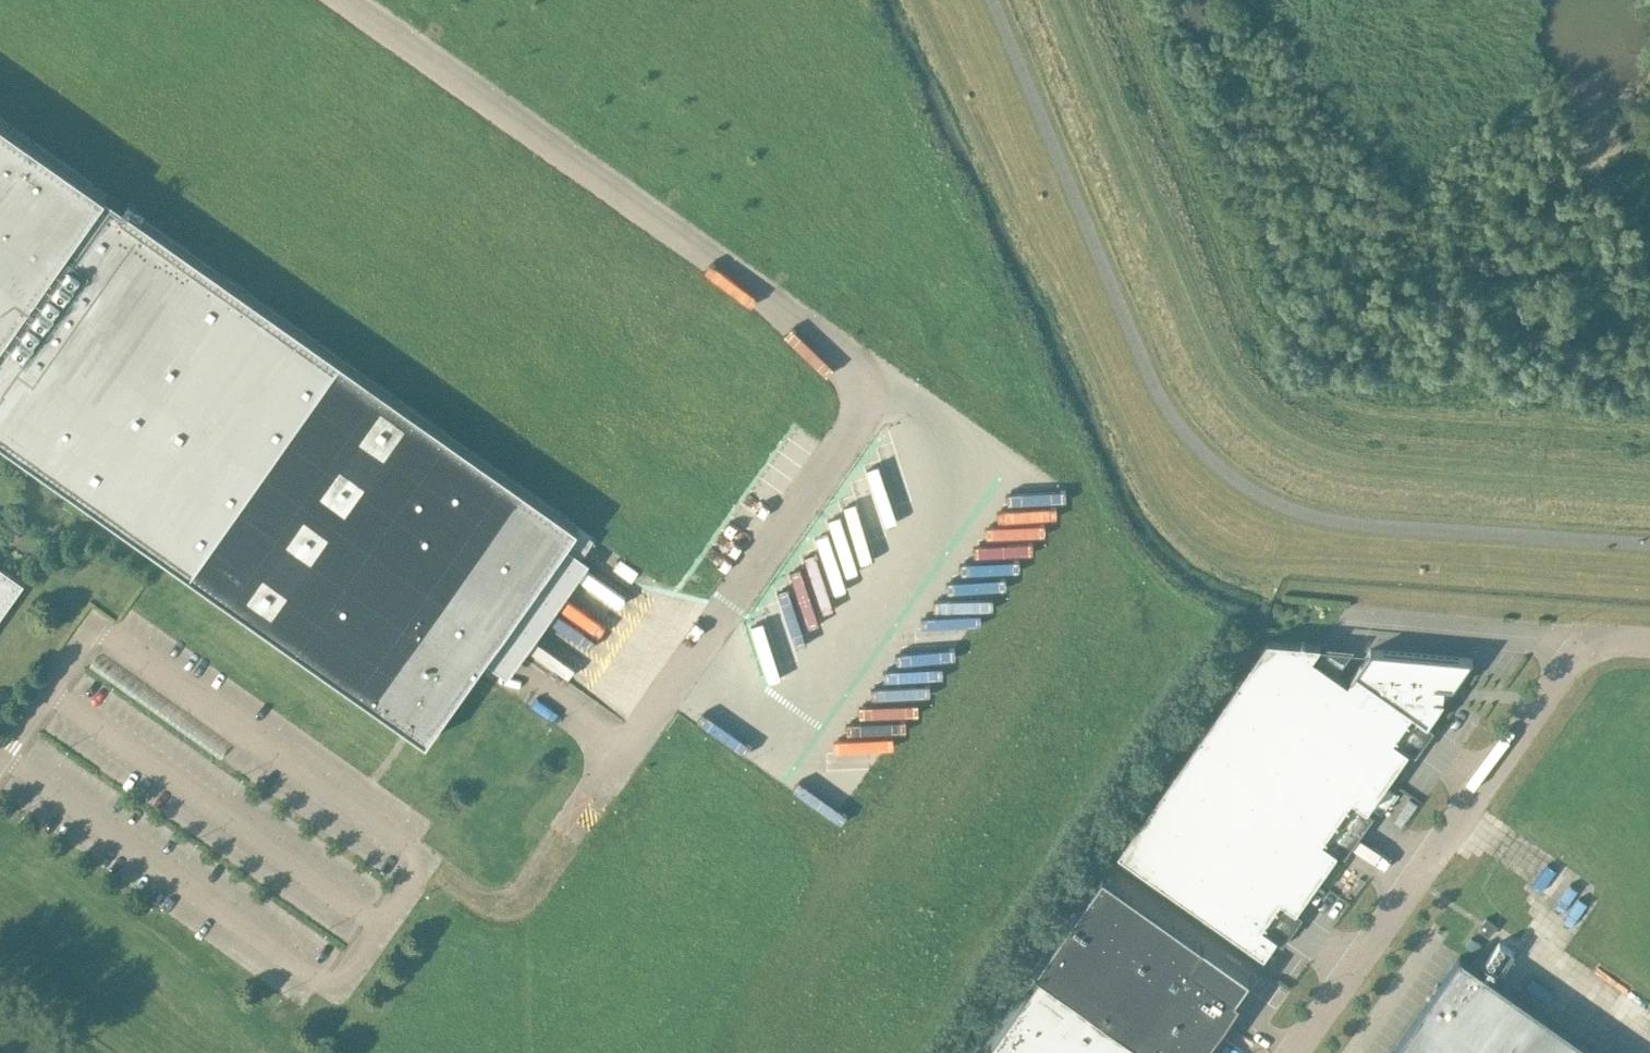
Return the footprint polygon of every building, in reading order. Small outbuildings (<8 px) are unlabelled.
[(40,469),(425,741),(475,670),(483,659),(503,673),(511,662),(521,648),(526,640),(535,627),(544,616),(550,607),(557,597),(567,583),(575,570),(580,564),(584,558),(581,556),(587,547),(594,538),(577,526),(105,193),(0,119),(0,440),(40,469)] [(23,583),(0,567),(0,615),(23,583)] [(1263,954),(1276,935),(1261,925),(1280,899),(1294,909),(1336,850),(1322,840),(1351,798),(1366,808),(1407,749),(1393,739),(1411,712),(1426,723),(1443,699),(1441,698),(1442,685),(1451,686),(1471,658),(1369,648),(1347,681),(1311,656),(1319,644),(1266,639),(1117,851),(1263,954)] [(986,1052),(1200,1052),(1238,999),(1234,997),(1248,977),(1203,945),(1202,945),(1102,874),(1034,970),(1041,975),(986,1052)] [(1482,922),(1477,928),(1488,935),(1495,925),(1485,917),(1482,922)] [(1390,1052),(1598,1052),(1471,964),(1459,956),(1390,1052)]
